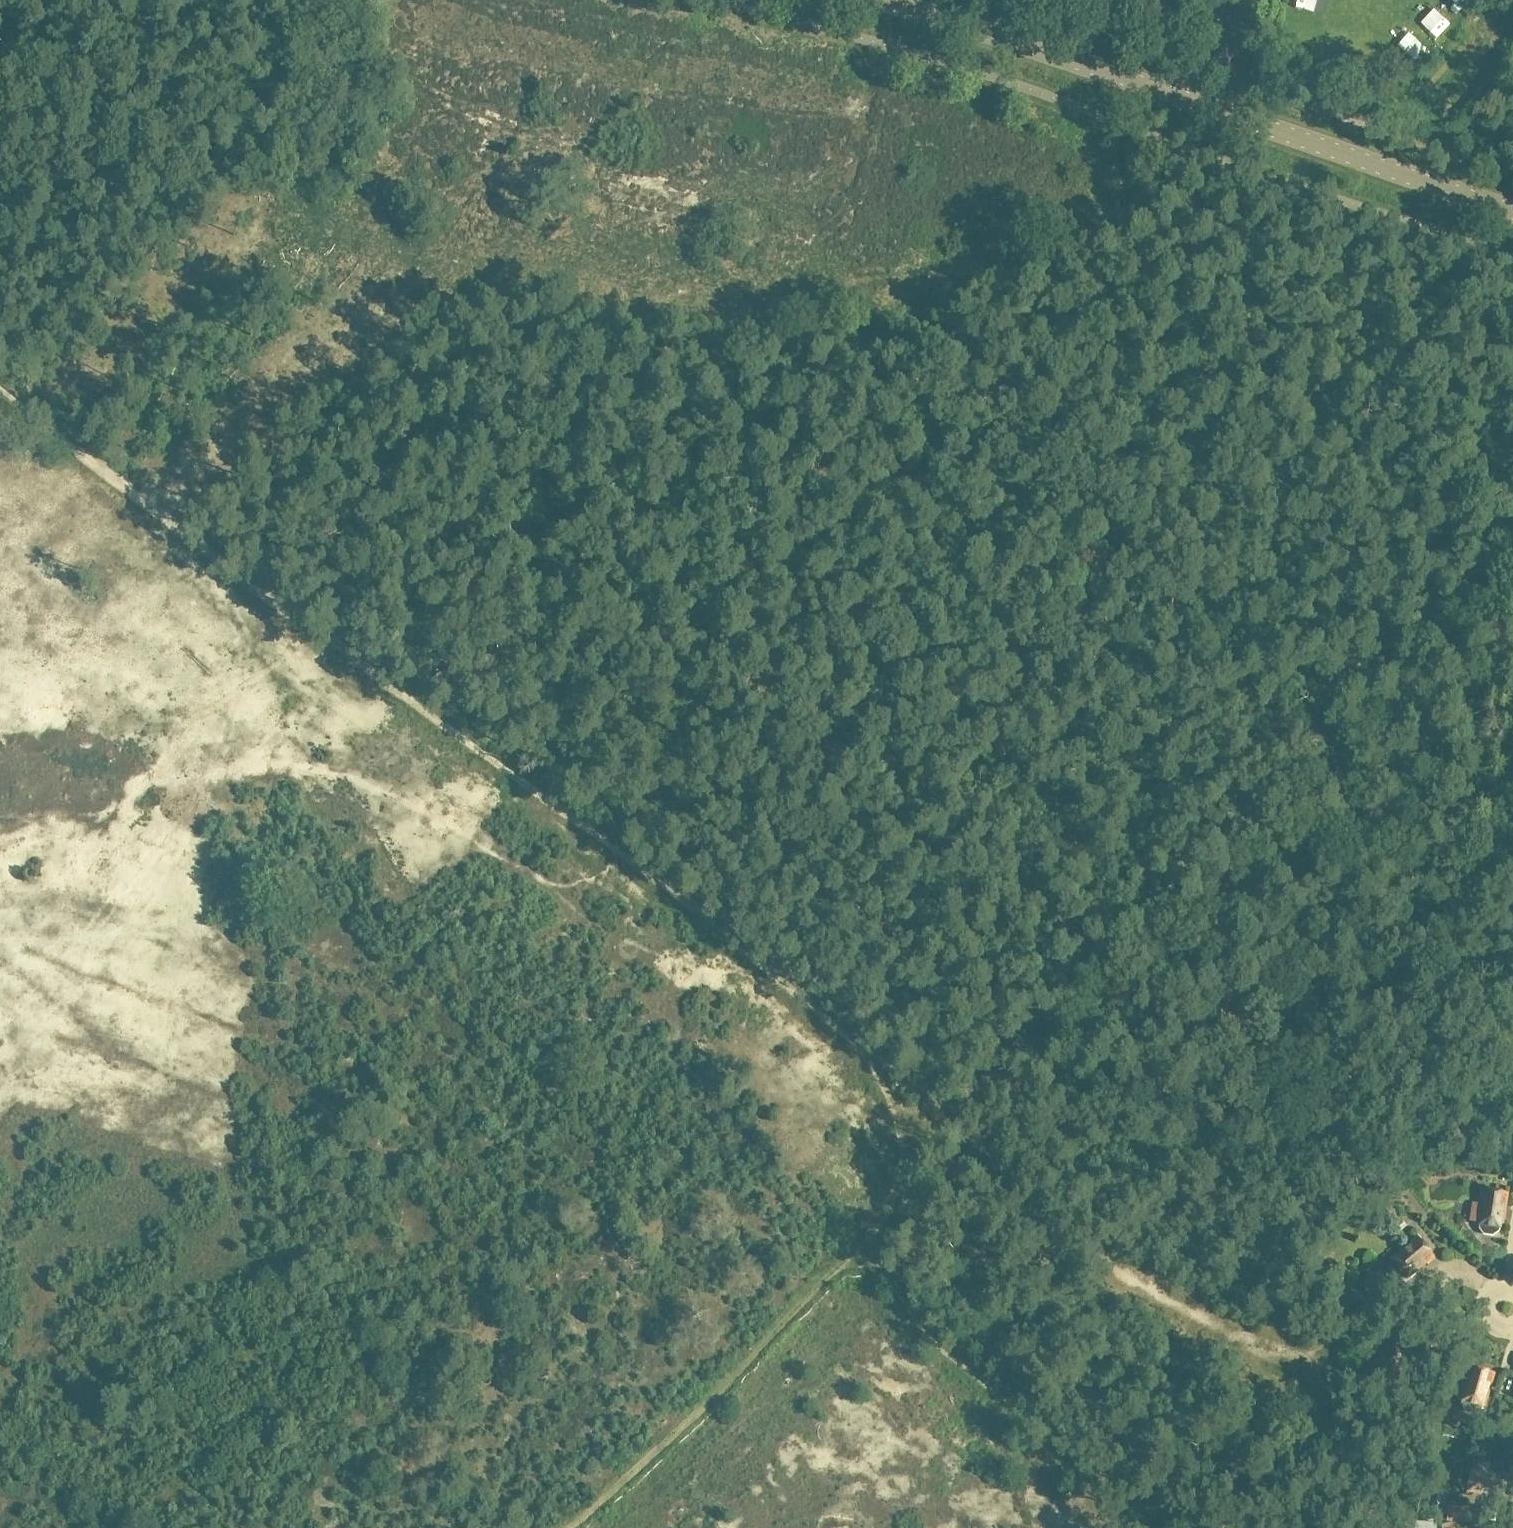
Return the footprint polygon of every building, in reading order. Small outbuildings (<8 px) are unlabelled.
[(1308,3),(1307,21),(1340,22),(1341,5),(1308,3)] [(1503,1227),(1509,1192),(1484,1188),(1478,1223),(1481,1223),(1481,1227),(1485,1233),(1493,1234),(1499,1230),(1500,1226),(1503,1227)] [(1434,1255),(1418,1236),(1391,1258),(1394,1260),(1391,1263),(1390,1270),(1395,1276),(1403,1277),(1405,1274),(1407,1277),(1434,1255)] [(1484,1406),(1494,1373),(1470,1365),(1460,1399),(1463,1400),(1462,1403),(1465,1410),(1473,1412),(1480,1408),(1481,1405),(1484,1406)] [(1506,1475),(1502,1475),(1504,1467),(1474,1460),(1472,1468),(1471,1471),(1467,1470),(1461,1474),(1459,1482),(1463,1488),(1467,1489),(1467,1492),(1500,1500),(1506,1475)]
